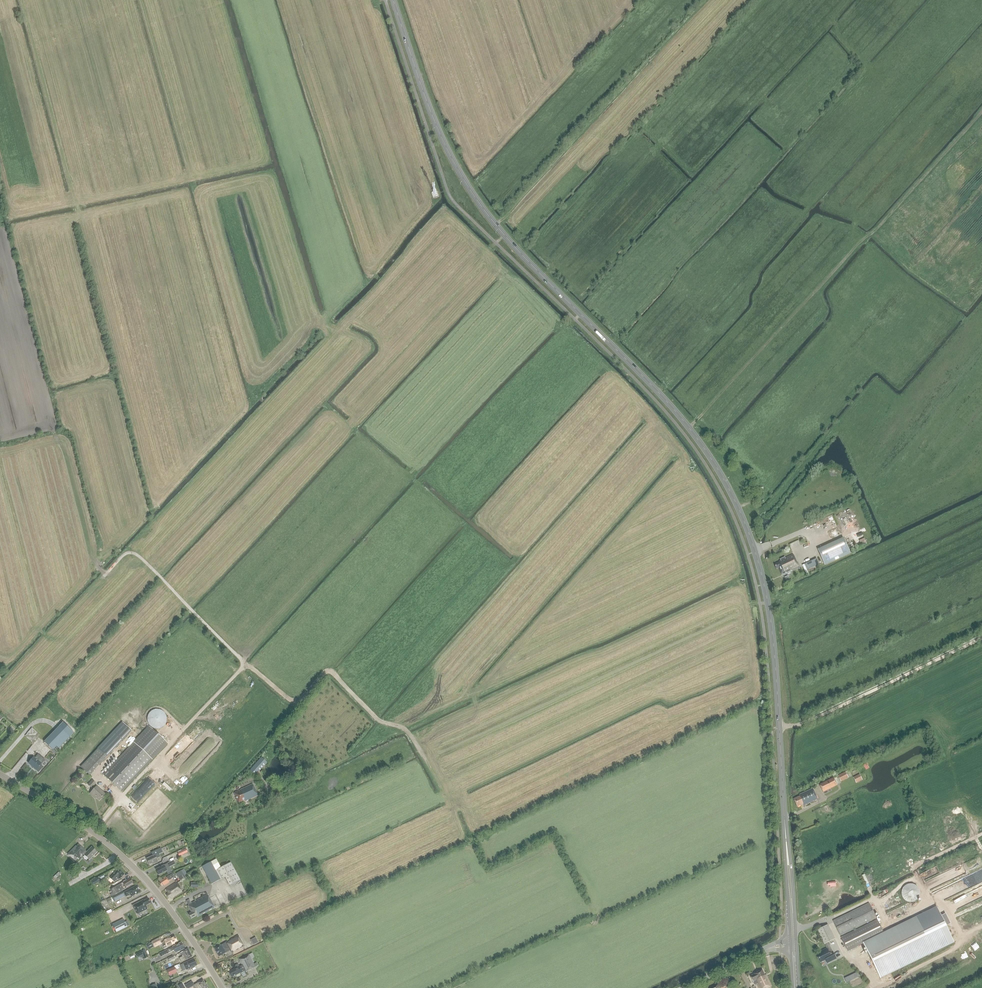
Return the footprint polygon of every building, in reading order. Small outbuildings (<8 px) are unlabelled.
[(827,531),(832,540),(842,536),(837,526),(827,531)] [(853,533),(857,541),(867,537),(863,528),(853,533)] [(819,551),(825,564),(850,554),(843,540),(819,551)] [(783,574),(799,567),(793,554),(779,561),(780,562),(774,564),(776,569),(779,568),(781,574),(783,574)] [(164,713),(162,711),(160,710),(157,709),(154,710),(152,711),(150,713),(148,715),(147,718),(147,721),(148,723),(150,726),(152,727),(155,729),(157,729),(160,728),(163,727),(165,725),(166,723),(167,720),(167,718),(166,715),(164,713)] [(98,749),(106,757),(131,731),(123,722),(98,749)] [(59,726),(44,742),(53,750),(56,747),(59,749),(70,737),(59,726)] [(121,791),(152,759),(167,743),(149,726),(134,743),(103,774),(121,791)] [(39,773),(38,772),(42,768),(39,766),(44,760),(38,755),(34,759),(33,757),(28,763),(33,767),(32,769),(33,769),(33,768),(38,773),(39,773)] [(267,762),(261,758),(258,761),(257,760),(249,770),(256,775),(257,774),(256,773),(259,770),(260,771),(267,762)] [(81,767),(89,775),(93,771),(84,763),(81,767)] [(848,778),(845,772),(838,776),(841,782),(848,778)] [(860,774),(853,777),(856,783),(862,780),(860,774)] [(820,785),(823,792),(837,785),(833,778),(820,785)] [(268,781),(272,790),(278,787),(274,779),(268,781)] [(94,789),(90,793),(99,801),(105,794),(96,787),(94,785),(95,783),(92,780),(88,785),(91,788),(92,787),(94,789)] [(169,788),(174,793),(178,789),(173,784),(169,788)] [(252,784),(251,785),(234,793),(238,803),(245,800),(245,801),(258,795),(252,784)] [(813,789),(799,795),(800,796),(794,799),(797,807),(803,804),(804,805),(817,799),(813,789)] [(85,851),(82,847),(78,844),(76,846),(67,854),(76,862),(83,855),(82,854),(83,853),(85,855),(84,855),(89,860),(97,852),(92,847),(87,852),(85,851)] [(160,857),(159,854),(163,852),(161,848),(151,853),(152,853),(153,852),(154,855),(147,859),(146,859),(149,865),(149,864),(153,863),(153,864),(158,862),(156,859),(160,857)] [(168,860),(170,863),(168,864),(168,863),(164,865),(164,866),(156,869),(159,875),(167,871),(165,869),(169,867),(171,866),(170,864),(178,861),(176,856),(168,860)] [(220,868),(216,871),(211,862),(202,866),(212,884),(224,877),(229,886),(240,880),(231,862),(220,868)] [(114,882),(118,879),(119,880),(124,874),(119,869),(113,874),(114,874),(110,878),(114,882)] [(164,879),(159,882),(161,886),(163,885),(164,886),(170,882),(168,881),(173,878),(176,875),(174,872),(166,877),(166,876),(163,878),(164,879)] [(123,882),(119,885),(111,890),(114,895),(117,893),(122,891),(127,888),(126,887),(133,883),(130,878),(126,880),(123,882)] [(168,893),(166,895),(168,898),(170,897),(171,898),(182,891),(176,882),(166,889),(168,893)] [(919,897),(919,895),(920,894),(920,893),(920,891),(919,890),(919,889),(918,888),(917,886),(916,886),(915,885),(914,884),(912,884),(911,884),(909,884),(908,884),(907,885),(905,886),(904,887),(903,888),(902,889),(902,890),(901,892),(901,893),(901,895),(902,896),(902,897),(903,898),(904,899),(905,900),(906,901),(907,902),(909,902),(910,902),(912,902),(913,902),(914,901),(915,901),(917,900),(918,899),(918,898),(919,897)] [(140,892),(137,886),(123,893),(122,891),(117,893),(111,897),(114,902),(126,896),(130,894),(132,896),(140,892)] [(188,905),(191,912),(188,914),(191,919),(196,916),(197,917),(215,908),(213,905),(207,895),(191,903),(189,899),(186,901),(188,905)] [(132,906),(137,915),(148,909),(146,906),(150,903),(148,899),(143,901),(143,900),(132,906)] [(854,931),(841,937),(848,951),(863,943),(880,978),(953,942),(936,908),(884,933),(877,920),(856,930),(855,928),(876,918),(869,903),(833,921),(840,936),(853,929),(854,931)] [(127,926),(124,922),(123,919),(113,924),(117,932),(127,927),(127,926)] [(824,944),(835,939),(828,925),(817,930),(824,944)] [(238,935),(226,942),(222,944),(214,948),(219,957),(230,951),(232,953),(244,946),(243,945),(238,935)] [(175,944),(174,942),(177,941),(174,937),(169,939),(168,938),(164,941),(166,945),(163,946),(164,949),(167,947),(175,944)] [(149,944),(151,948),(154,947),(161,944),(159,938),(152,942),(149,944)] [(183,945),(182,944),(181,943),(173,947),(159,954),(161,957),(168,953),(174,950),(176,953),(184,949),(183,946),(183,945)] [(192,957),(188,949),(180,953),(182,957),(179,958),(181,962),(192,957)] [(828,963),(836,959),(832,951),(829,953),(827,949),(822,951),(823,952),(817,955),(820,962),(825,960),(826,962),(827,963),(828,963)] [(145,950),(136,954),(137,957),(143,954),(145,959),(148,957),(145,950)] [(237,964),(235,965),(235,968),(235,969),(229,972),(232,977),(240,973),(242,977),(247,975),(246,972),(255,967),(249,955),(239,959),(242,965),(239,967),(238,965),(237,964)] [(183,971),(196,965),(194,959),(180,965),(183,971)] [(176,972),(174,967),(167,970),(169,975),(176,972)] [(755,985),(757,984),(759,987),(768,987),(771,986),(766,975),(765,975),(762,970),(753,974),(754,974),(750,976),(753,981),(755,985)] [(194,986),(192,981),(185,985),(186,987),(190,987),(193,987),(194,987),(207,987),(208,987),(203,980),(198,983),(195,984),(196,985),(194,986)]
